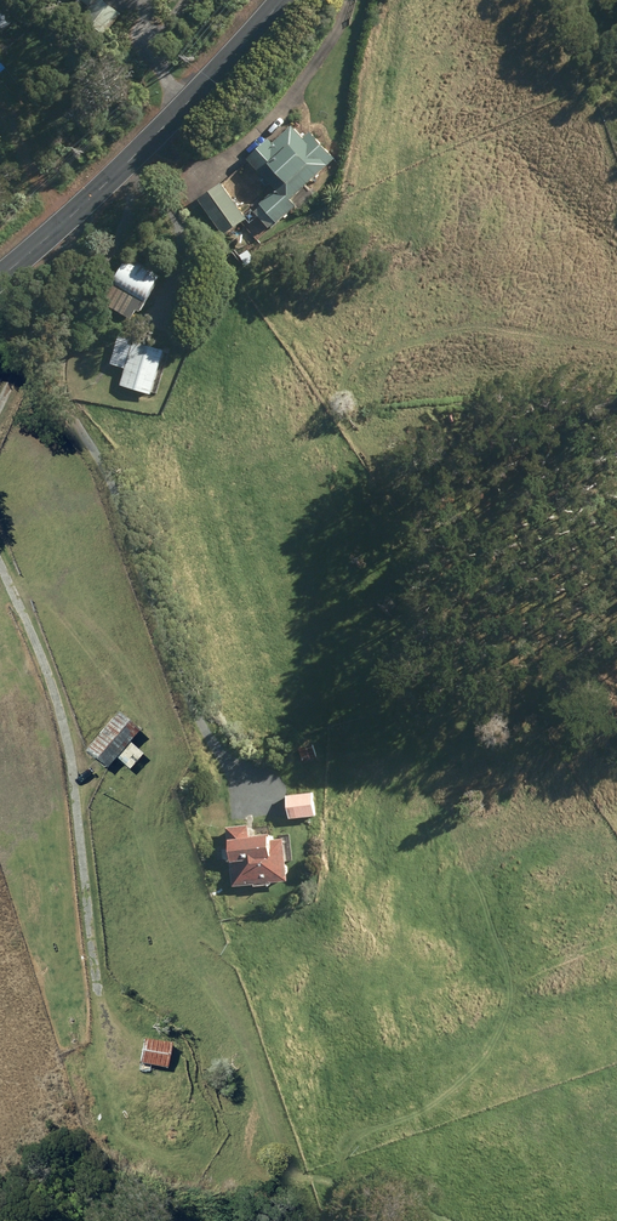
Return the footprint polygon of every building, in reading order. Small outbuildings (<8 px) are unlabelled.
[(81,20),(102,37),(104,39),(122,16),(102,0),(79,0),(90,8),(81,20)] [(14,22),(3,11),(0,14),(0,35),(14,22)] [(296,204),(290,198),(334,157),(310,131),(303,137),(291,124),(273,142),(269,137),(247,157),(261,172),(258,175),(266,183),(268,181),(275,188),(260,202),(277,221),(296,204)] [(199,199),(224,233),(247,217),(222,183),(199,199)] [(239,255),(245,263),(253,258),(247,250),(239,255)] [(101,301),(130,318),(136,308),(140,310),(160,275),(128,256),(101,301)] [(121,384),(151,393),(164,349),(119,335),(111,362),(126,366),(121,384)] [(83,751),(104,769),(113,758),(127,770),(141,754),(127,742),(137,730),(116,712),(83,751)] [(299,747),(303,760),(317,757),(313,743),(299,747)] [(315,810),(313,792),(287,795),(289,818),(315,816),(315,810)] [(248,828),(247,825),(228,826),(233,885),(288,880),(284,838),(271,839),(270,833),(253,834),(252,827),(248,828)] [(139,1063),(166,1068),(170,1043),(143,1038),(139,1063)]
